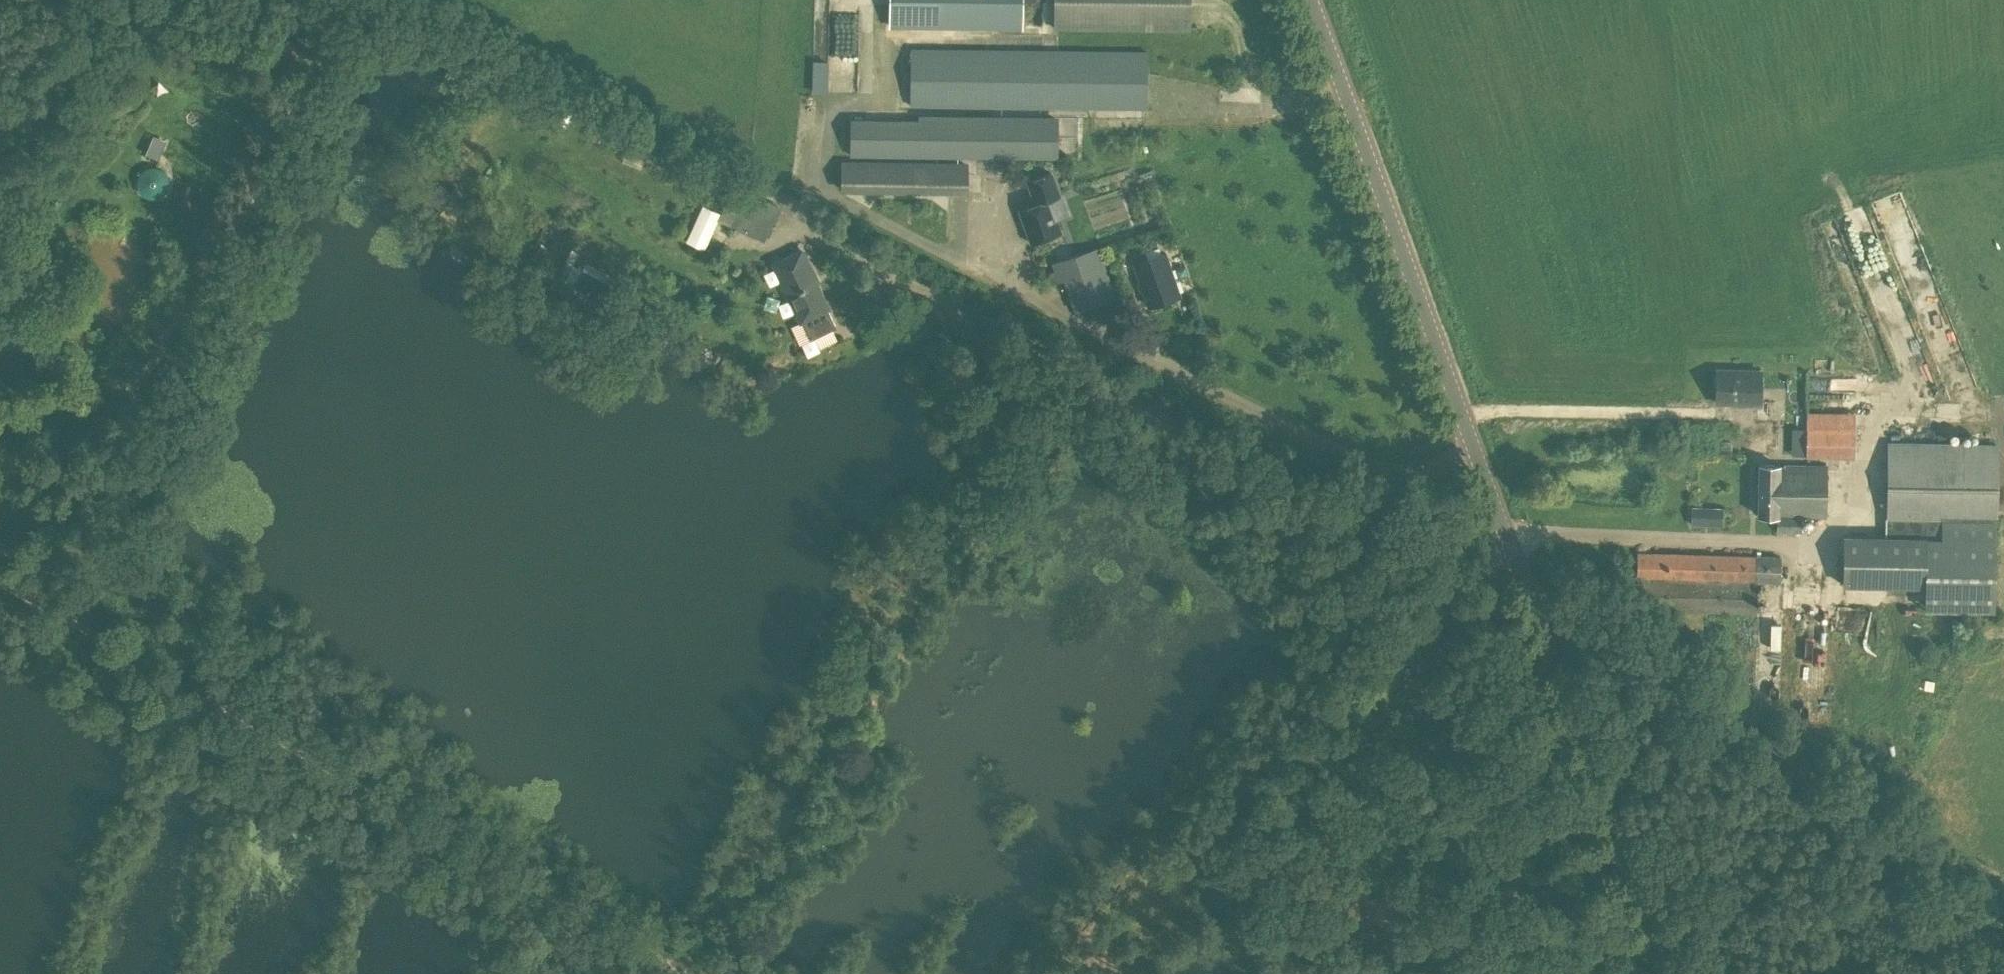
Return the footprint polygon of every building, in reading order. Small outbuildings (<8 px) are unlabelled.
[(1023,0),(890,0),(889,27),(1023,28),(1023,0)] [(1191,0),(1054,0),(1054,29),(1191,31),(1191,0)] [(911,47),(910,107),(1144,110),(1145,50),(911,47)] [(814,60),(813,91),(828,92),(829,60),(814,60)] [(1058,158),(1058,115),(917,114),(918,118),(852,118),(850,158),(1058,158)] [(153,140),(147,152),(158,157),(164,145),(153,140)] [(966,194),(966,166),(842,164),(842,191),(966,194)] [(1032,242),(1062,231),(1050,199),(1062,194),(1053,171),(1026,181),(1034,204),(1019,209),(1032,242)] [(781,205),(767,199),(765,203),(746,194),(731,226),(764,241),(781,205)] [(715,210),(708,238),(720,240),(727,213),(715,210)] [(1117,297),(1100,246),(1051,262),(1057,282),(1064,280),(1074,312),(1117,297)] [(803,252),(759,273),(766,287),(782,279),(811,340),(836,328),(813,279),(815,278),(803,252)] [(1150,305),(1180,295),(1165,252),(1135,263),(1150,305)] [(1761,405),(1762,371),(1717,369),(1716,402),(1733,402),(1733,404),(1761,405)] [(1856,460),(1856,414),(1806,414),(1806,460),(1856,460)] [(1886,527),(1886,538),(1844,537),(1844,586),(1926,587),(1926,610),(1995,611),(1998,529),(1999,443),(1888,441),(1886,527)] [(1827,517),(1828,464),(1784,463),(1784,465),(1759,465),(1758,515),(1777,515),(1777,532),(1802,532),(1802,517),(1827,517)] [(1781,583),(1782,556),(1757,555),(1638,551),(1636,609),(1676,611),(1675,626),(1719,629),(1718,612),(1730,613),(1757,614),(1757,582),(1781,583)]
